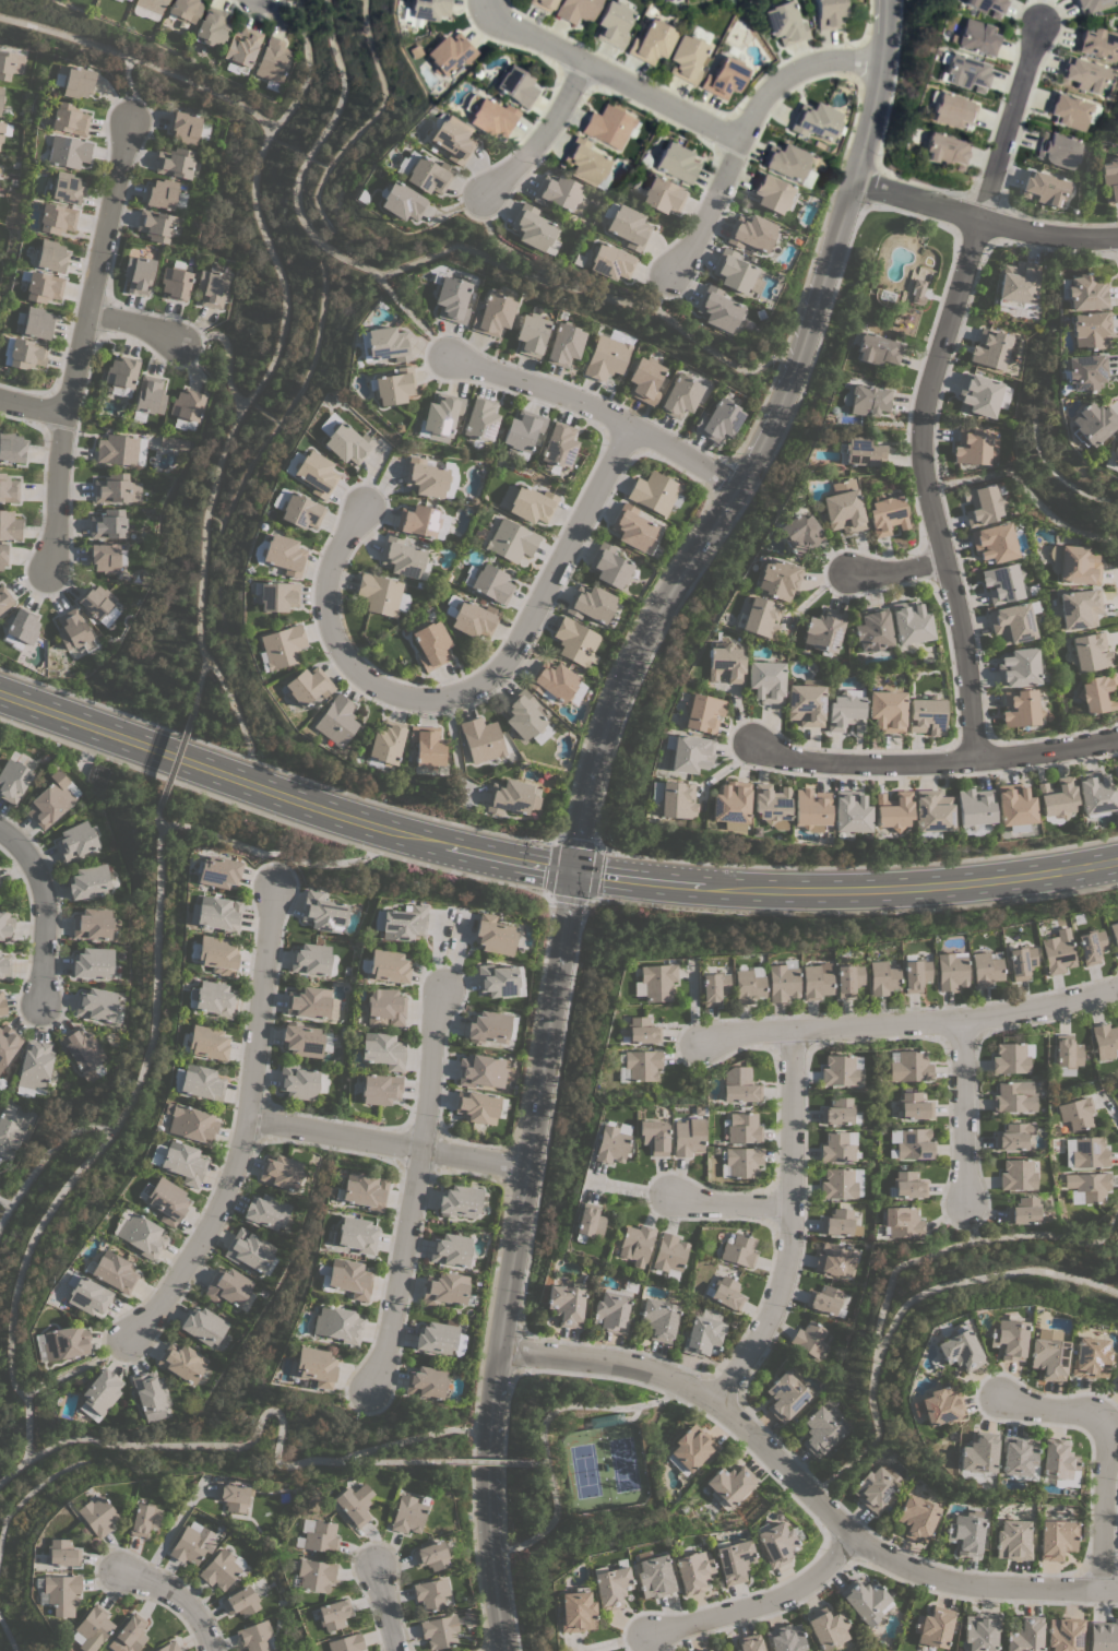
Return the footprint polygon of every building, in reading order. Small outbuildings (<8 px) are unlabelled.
[(133,3),(135,0),(166,0),(159,15),(133,3)] [(166,12),(171,0),(196,0),(195,2),(201,4),(192,24),(187,21),(186,23),(173,17),(173,19),(166,16),(167,13),(166,12)] [(406,10),(408,0),(450,0),(448,17),(436,15),(435,22),(419,20),(418,28),(406,26),(406,22),(400,21),(401,9),(406,10)] [(527,3),(529,0),(554,0),(547,13),(527,3)] [(558,7),(561,0),(601,0),(590,23),(578,17),(573,25),(552,15),(558,7)] [(595,37),(599,27),(594,24),(606,0),(614,4),(616,0),(625,4),(622,7),(632,12),(621,34),(628,37),(620,50),(595,37)] [(781,47),(777,36),(770,38),(761,12),(769,10),(768,8),(789,0),(797,23),(802,22),(808,37),(781,47)] [(817,31),(812,0),(841,0),(843,15),(837,16),(838,28),(817,31)] [(960,3),(961,0),(1003,0),(1002,1),(1003,1),(998,14),(997,14),(995,20),(987,16),(990,11),(983,8),(980,13),(960,3)] [(1081,15),(1075,0),(1117,0),(1117,2),(1081,15)] [(227,14),(224,22),(229,24),(227,29),(228,31),(224,40),(223,39),(219,46),(213,44),(212,46),(211,45),(210,46),(193,39),(194,36),(193,35),(205,5),(227,14)] [(625,52),(632,37),(639,40),(650,19),(669,28),(668,31),(676,34),(663,59),(656,56),(651,67),(625,52)] [(954,44),(952,44),(954,35),(956,36),(959,27),(960,27),(962,19),(989,26),(988,27),(991,28),(990,34),(991,34),(994,27),(999,29),(997,36),(998,36),(991,59),(987,57),(953,47),(954,44)] [(262,35),(249,68),(247,67),(245,74),(236,71),(237,67),(226,62),(227,60),(222,58),(233,32),(237,34),(240,26),(262,35)] [(1101,28),(1117,34),(1117,42),(1115,52),(1116,54),(1114,61),(1113,61),(1111,63),(1090,56),(1084,54),(1084,55),(1073,50),(1080,29),(1089,32),(1090,26),(1101,29),(1101,28)] [(477,54),(465,64),(461,60),(443,78),(438,72),(436,74),(431,70),(433,68),(427,61),(429,60),(424,55),(443,35),(449,40),(456,32),(477,54)] [(668,73),(674,62),(667,59),(679,34),(686,37),(687,36),(707,46),(695,68),(701,71),(693,86),(668,73)] [(253,73),(263,50),(262,49),(267,36),(285,43),(283,48),(286,49),(286,50),(293,52),(280,84),(253,73)] [(983,88),(982,88),(980,94),(971,92),(973,85),(966,83),(965,90),(952,85),(942,82),(944,74),(941,73),(943,64),(938,63),(941,51),(985,64),(988,66),(986,73),(987,73),(983,88)] [(9,82),(0,80),(0,52),(24,56),(22,73),(12,72),(12,73),(10,73),(9,82)] [(699,87),(705,73),(712,76),(723,55),(733,60),(734,58),(742,62),(741,66),(748,69),(736,93),(730,91),(725,100),(699,87)] [(1061,70),(1060,70),(1063,63),(1065,63),(1067,56),(1107,69),(1106,72),(1108,73),(1106,81),(1104,80),(1102,88),(1098,87),(1096,95),(1074,88),(1075,83),(1067,80),(1066,85),(1058,83),(1061,70)] [(92,93),(86,92),(85,97),(78,96),(78,98),(61,95),(63,86),(52,84),(56,72),(56,73),(58,64),(96,72),(92,93)] [(525,109),(522,107),(522,108),(513,103),(514,103),(492,88),(499,80),(496,78),(501,70),(504,72),(509,66),(531,80),(527,84),(537,91),(525,109)] [(970,126),(961,122),(959,129),(953,127),(953,128),(930,120),(932,114),(929,112),(932,102),(935,102),(937,92),(970,102),(968,103),(976,105),(970,126)] [(1091,106),(1092,106),(1090,115),(1089,114),(1082,132),(1065,127),(1066,126),(1052,122),(1055,116),(1047,114),(1054,92),(1065,95),(1063,97),(1069,99),(1069,97),(1092,104),(1091,106)] [(479,98),(480,96),(501,109),(504,105),(519,114),(503,139),(493,132),(490,139),(466,123),(471,117),(468,116),(469,114),(462,109),(464,107),(465,104),(466,100),(468,97),(471,95),(473,94),(479,98)] [(84,135),(49,128),(53,109),(56,109),(58,100),(76,105),(76,109),(80,110),(80,112),(88,115),(84,135)] [(806,132),(804,136),(788,130),(800,103),(811,108),(813,103),(838,114),(835,121),(837,121),(833,130),(836,132),(834,138),(830,136),(828,142),(806,132)] [(632,119),(633,118),(637,119),(631,129),(630,128),(618,152),(593,139),(580,132),(591,111),(598,116),(604,104),(632,119)] [(173,110),(201,116),(199,126),(201,126),(199,139),(197,138),(195,145),(179,142),(179,139),(171,138),(173,132),(168,132),(173,110)] [(469,130),(466,135),(476,142),(461,167),(445,157),(449,152),(428,140),(432,134),(429,132),(432,127),(436,129),(441,121),(442,121),(447,115),(469,130)] [(210,124),(200,121),(196,139),(205,141),(210,124)] [(954,169),(955,164),(947,161),(944,167),(924,161),(926,153),(921,152),(925,142),(924,142),(926,135),(927,135),(928,131),(968,144),(966,152),(968,153),(966,159),(965,159),(961,171),(954,169)] [(1043,161),(1044,159),(1034,156),(1043,131),(1081,143),(1079,153),(1080,154),(1077,163),(1074,162),(1072,169),(1043,161)] [(51,134),(91,143),(88,155),(90,155),(88,163),(79,161),(78,168),(46,162),(51,134)] [(571,168),(561,163),(574,136),(590,144),(587,150),(608,161),(605,166),(609,168),(606,175),(609,177),(603,191),(569,174),(571,168)] [(691,154),(689,159),(699,165),(690,186),(652,168),(661,147),(663,149),(666,142),(691,154)] [(797,182),(760,166),(770,145),(781,150),(783,143),(808,154),(805,163),(806,163),(802,170),(806,174),(804,178),(799,178),(797,182)] [(190,180),(154,173),(157,161),(155,159),(157,151),(169,153),(169,151),(174,151),(175,146),(193,151),(191,159),(193,161),(190,180)] [(441,162),(455,170),(440,194),(430,189),(427,194),(405,180),(409,174),(396,166),(402,156),(405,158),(411,150),(438,167),(441,162)] [(1117,155),(1117,201),(1105,203),(1104,193),(1109,192),(1108,187),(1103,188),(1101,174),(1101,173),(1099,164),(1107,162),(1107,158),(1117,156),(1117,155)] [(1025,176),(1026,176),(1028,169),(1069,181),(1068,185),(1069,186),(1067,192),(1066,192),(1063,201),(1060,200),(1058,207),(1035,200),(1037,194),(1030,192),(1028,199),(1020,195),(1022,190),(1021,190),(1025,176)] [(72,174),(72,176),(80,178),(79,182),(83,183),(79,205),(50,199),(56,170),(72,174)] [(581,186),(578,192),(582,194),(578,203),(574,202),(570,212),(548,201),(546,206),(532,200),(545,174),(555,179),(558,174),(581,186)] [(757,203),(759,198),(748,193),(757,174),(795,190),(790,200),(792,201),(787,210),(783,207),(780,214),(757,203)] [(677,213),(667,209),(665,214),(641,203),(643,195),(640,194),(643,186),(645,187),(651,176),(687,193),(677,213)] [(178,182),(176,189),(179,189),(176,202),(174,202),(171,211),(143,204),(148,183),(153,185),(154,179),(162,181),(163,178),(178,182)] [(379,205),(382,199),(381,198),(393,179),(428,201),(416,221),(406,215),(403,221),(379,205)] [(551,256),(542,250),(542,251),(516,239),(520,233),(510,228),(523,202),(538,210),(536,215),(557,225),(554,231),(557,233),(554,239),(559,241),(551,256)] [(73,230),(63,228),(62,233),(58,231),(58,235),(38,231),(40,222),(38,222),(43,203),(78,210),(73,230)] [(639,253),(623,246),(627,240),(604,230),(614,210),(615,211),(618,203),(643,215),(641,222),(652,226),(639,253)] [(141,209),(175,216),(171,236),(169,236),(167,244),(147,240),(148,236),(144,235),(145,231),(135,230),(141,209)] [(776,225),(773,233),(775,234),(771,242),(773,244),(771,249),(768,248),(765,253),(744,242),(740,249),(725,241),(738,214),(748,219),(750,213),(776,225)] [(63,274),(34,268),(40,238),(57,241),(57,245),(64,246),(63,251),(68,252),(63,274)] [(587,269),(591,262),(588,261),(598,240),(637,259),(627,280),(616,274),(612,281),(587,269)] [(723,246),(738,253),(735,259),(756,269),(751,280),(753,281),(749,289),(746,288),(742,295),(718,283),(721,277),(711,273),(723,246)] [(147,295),(135,293),(135,294),(126,293),(128,282),(126,281),(127,276),(122,275),(127,256),(135,258),(135,257),(155,260),(147,295)] [(1014,307),(1014,308),(1003,306),(1003,305),(996,304),(997,297),(996,297),(1002,264),(1014,266),(1015,259),(1039,263),(1032,304),(1021,302),(1020,308),(1014,307)] [(186,301),(164,297),(165,292),(160,290),(163,283),(159,283),(163,266),(170,269),(170,266),(171,266),(174,260),(183,262),(182,269),(183,269),(183,271),(192,273),(186,301)] [(59,300),(50,298),(49,300),(45,300),(45,304),(25,299),(27,290),(25,290),(29,270),(64,277),(59,300)] [(221,309),(200,305),(201,295),(199,295),(200,289),(195,289),(200,270),(209,271),(209,270),(228,274),(221,309)] [(1107,307),(1069,310),(1068,299),(1067,299),(1067,298),(1060,298),(1059,280),(1068,278),(1068,277),(1077,276),(1077,273),(1092,272),(1093,281),(1105,280),(1107,307)] [(436,316),(439,305),(433,302),(440,283),(436,281),(439,273),(447,275),(447,277),(450,278),(450,276),(460,280),(461,276),(469,278),(468,283),(472,284),(464,307),(469,309),(464,325),(436,316)] [(921,295),(924,296),(924,297),(925,298),(923,304),(921,304),(920,306),(909,301),(914,288),(911,287),(914,277),(926,282),(921,295)] [(739,320),(738,319),(735,325),(733,324),(732,326),(730,326),(727,333),(702,321),(705,314),(694,310),(706,284),(722,290),(719,297),(741,307),(739,311),(741,314),(739,320)] [(469,329),(475,312),(480,313),(488,290),(509,297),(509,299),(516,301),(508,329),(501,326),(498,337),(469,329)] [(49,341),(20,334),(22,325),(21,324),(23,311),(25,312),(27,305),(43,308),(43,311),(50,313),(49,318),(53,319),(49,341)] [(516,352),(520,341),(514,338),(522,313),(530,316),(532,311),(539,314),(539,317),(550,321),(538,359),(516,352)] [(1109,347),(1083,349),(1083,346),(1073,346),(1072,334),(1070,334),(1070,329),(1070,322),(1068,323),(1068,317),(1071,316),(1071,314),(1108,311),(1110,334),(1108,334),(1109,347)] [(557,322),(579,329),(579,330),(585,332),(578,359),(570,357),(567,368),(545,361),(557,322)] [(411,360),(394,363),(393,356),(373,359),(374,360),(364,363),(362,355),(368,354),(366,337),(368,337),(366,330),(394,325),(395,332),(406,331),(411,360)] [(1007,356),(1009,356),(1011,361),(1004,365),(1003,370),(968,360),(971,354),(970,354),(972,345),(976,346),(982,328),(1012,336),(1010,344),(1007,356)] [(857,359),(859,352),(855,351),(858,342),(857,342),(859,334),(860,335),(861,332),(902,344),(900,351),(901,352),(896,365),(881,360),(879,366),(857,359)] [(622,343),(623,342),(633,345),(631,348),(630,348),(619,378),(607,373),(604,382),(583,373),(598,333),(622,343)] [(45,356),(46,357),(44,367),(33,364),(33,367),(28,366),(27,370),(8,367),(8,365),(2,364),(4,355),(2,355),(7,336),(31,342),(31,341),(47,344),(45,356)] [(1057,371),(1060,371),(1059,359),(1066,358),(1066,357),(1101,354),(1102,355),(1104,354),(1107,376),(1103,376),(1104,381),(1099,382),(1101,387),(1095,388),(1095,391),(1080,392),(1079,390),(1071,390),(1070,389),(1061,390),(1060,382),(1058,382),(1057,371)] [(139,360),(132,389),(130,389),(129,396),(121,395),(122,389),(109,385),(110,383),(103,382),(107,366),(109,366),(111,359),(116,360),(117,355),(139,360)] [(627,393),(632,382),(627,380),(639,356),(645,359),(647,356),(657,360),(655,363),(665,368),(654,389),(661,392),(653,406),(627,393)] [(416,394),(404,396),(405,402),(379,406),(378,399),(373,400),(371,389),(374,389),(373,378),(396,373),(395,367),(412,365),(416,394)] [(967,411),(970,405),(960,402),(961,396),(958,395),(965,371),(1003,383),(994,418),(967,411)] [(690,413),(685,409),(679,420),(657,409),(677,372),(698,382),(697,384),(703,388),(690,413)] [(163,379),(160,389),(164,390),(163,393),(166,394),(162,414),(153,412),(153,414),(133,409),(141,375),(163,379)] [(849,394),(849,385),(852,385),(852,384),(867,385),(867,387),(876,387),(875,390),(880,390),(880,388),(891,389),(889,411),(877,409),(877,416),(847,414),(848,405),(842,404),(841,403),(841,400),(841,397),(842,395),(845,396),(851,399),(851,395),(849,394)] [(173,397),(176,399),(178,391),(182,393),(185,388),(205,394),(197,421),(195,421),(193,430),(185,428),(185,429),(173,426),(176,416),(168,414),(173,397)] [(464,399),(461,415),(455,414),(450,438),(448,437),(447,443),(427,439),(428,430),(420,429),(427,402),(433,403),(436,392),(464,399)] [(474,394),(496,402),(492,413),(499,415),(490,441),(483,439),(483,441),(474,438),(472,441),(465,439),(466,436),(461,435),(474,394)] [(729,437),(724,433),(718,444),(693,429),(702,414),(706,417),(719,395),(725,400),(727,396),(733,400),(730,403),(739,407),(738,409),(745,414),(729,437)] [(1105,404),(1117,420),(1117,422),(1090,447),(1086,443),(1085,443),(1084,443),(1082,446),(1078,440),(1077,441),(1069,432),(1072,429),(1072,428),(1074,426),(1069,420),(1077,413),(1075,412),(1087,401),(1093,407),(1096,405),(1099,408),(1105,404)] [(547,418),(542,433),(535,431),(527,453),(516,450),(515,452),(506,449),(508,444),(501,442),(510,417),(515,419),(520,408),(547,418)] [(357,465),(347,458),(343,462),(322,443),(328,438),(326,437),(332,430),(330,427),(334,423),(337,425),(341,419),(359,437),(364,431),(376,443),(357,465)] [(574,428),(571,439),(578,441),(568,468),(561,465),(560,467),(551,464),(549,467),(544,465),(544,462),(538,460),(554,420),(574,428)] [(953,455),(952,455),(953,446),(962,447),(963,443),(956,442),(959,425),(990,429),(989,447),(996,453),(990,459),(989,464),(986,464),(986,463),(953,462),(953,455)] [(24,463),(0,461),(0,432),(13,432),(13,435),(21,436),(21,440),(25,441),(24,463)] [(143,465),(136,465),(95,462),(97,448),(96,448),(97,439),(105,439),(106,433),(139,437),(139,438),(146,438),(143,465)] [(158,444),(160,435),(190,441),(188,451),(158,444)] [(1111,452),(1117,435),(1117,473),(1101,466),(1107,451),(1111,452)] [(870,437),(870,446),(877,446),(877,444),(885,444),(885,465),(838,463),(838,452),(837,452),(837,443),(846,443),(847,436),(870,437)] [(333,464),(330,470),(340,475),(324,501),(309,491),(312,487),(293,474),(295,470),(293,466),(295,461),(299,462),(304,454),(305,455),(309,449),(333,464)] [(409,455),(426,459),(426,460),(435,461),(433,466),(443,468),(444,462),(452,463),(455,467),(456,477),(456,484),(452,491),(451,498),(442,497),(442,498),(414,494),(415,487),(404,485),(409,455)] [(626,498),(637,476),(644,480),(650,468),(682,485),(678,494),(682,496),(677,508),(670,504),(664,516),(626,498)] [(17,501),(0,501),(0,473),(4,473),(4,477),(9,477),(9,479),(17,479),(17,501)] [(94,502),(93,480),(103,479),(103,477),(108,477),(108,473),(128,473),(128,483),(140,482),(141,501),(94,502)] [(546,523),(535,518),(532,524),(508,511),(508,510),(498,504),(508,485),(518,488),(519,484),(542,495),(544,489),(559,497),(546,523)] [(1001,514),(995,515),(996,520),(984,523),(967,527),(964,511),(972,509),(970,500),(964,501),(961,491),(994,484),(997,496),(998,496),(998,497),(1006,501),(1001,511),(1001,514)] [(855,488),(866,527),(843,534),(841,527),(830,531),(820,497),(855,488)] [(325,508),(316,528),(306,524),(302,530),(278,518),(282,511),(277,509),(282,500),(284,501),(289,491),(325,508)] [(889,498),(900,495),(905,514),(905,513),(909,527),(900,530),(897,523),(888,525),(890,534),(875,538),(868,510),(871,509),(870,502),(875,501),(879,492),(889,497),(889,498)] [(616,538),(619,533),(609,527),(623,501),(639,509),(635,514),(656,526),(654,531),(656,533),(654,538),(650,538),(646,546),(644,545),(641,553),(616,538)] [(401,507),(412,509),(413,503),(439,510),(438,516),(441,518),(439,527),(437,527),(433,538),(409,533),(399,531),(399,530),(395,530),(401,507)] [(90,538),(90,515),(99,515),(99,513),(104,513),(104,509),(123,509),(123,518),(126,518),(126,537),(90,538)] [(20,539),(0,539),(0,510),(13,510),(12,519),(21,519),(21,526),(20,526),(20,539)] [(797,512),(802,519),(808,514),(820,531),(825,538),(797,559),(781,538),(784,536),(777,527),(797,512)] [(540,536),(530,557),(522,553),(516,565),(488,549),(487,550),(484,548),(488,539),(489,541),(501,516),(540,536)] [(1018,557),(991,563),(990,557),(980,559),(979,554),(975,555),(968,532),(1009,521),(1018,557)] [(297,541),(296,547),(307,550),(299,579),(282,574),(284,568),(261,562),(262,556),(259,554),(260,548),(264,548),(266,541),(267,541),(270,533),(297,541)] [(386,534),(403,538),(402,544),(426,550),(425,555),(427,557),(427,562),(430,562),(426,580),(417,579),(390,572),(391,566),(379,563),(386,534)] [(628,574),(630,577),(626,585),(621,583),(618,590),(595,578),(597,572),(586,567),(600,539),(615,548),(611,554),(633,565),(628,574)] [(1060,561),(1051,560),(1049,557),(1049,554),(1049,550),(1050,547),(1052,545),(1056,543),(1061,544),(1061,545),(1087,547),(1086,554),(1097,554),(1096,560),(1101,560),(1098,584),(1058,581),(1060,561)] [(117,544),(118,553),(120,553),(120,566),(118,566),(118,572),(102,573),(102,571),(94,571),(94,566),(88,567),(88,547),(90,547),(90,544),(117,544)] [(1058,573),(1058,545),(1049,545),(1048,573),(1058,573)] [(802,570),(795,591),(793,590),(788,603),(763,594),(764,591),(757,587),(759,579),(758,579),(761,571),(759,571),(762,562),(764,563),(766,557),(802,570)] [(504,606),(500,604),(500,605),(490,599),(491,598),(469,587),(469,586),(462,583),(467,573),(465,572),(469,565),(475,568),(476,566),(480,568),(484,562),(507,574),(504,580),(514,585),(504,606)] [(1022,596),(1004,601),(1004,602),(990,605),(986,585),(983,586),(980,578),(982,577),(980,571),(1015,562),(1018,569),(1023,572),(1019,581),(1022,596)] [(396,608),(397,609),(395,618),(365,610),(367,602),(362,601),(364,596),(356,594),(360,572),(370,574),(370,575),(402,582),(396,608)] [(252,594),(252,582),(299,583),(298,606),(287,605),(286,613),(260,611),(260,604),(255,604),(255,594),(252,594)] [(14,602),(0,613),(0,585),(1,584),(14,602)] [(117,598),(111,604),(114,606),(112,606),(116,609),(108,617),(109,618),(103,626),(99,622),(96,625),(94,622),(96,620),(76,602),(81,597),(90,589),(92,590),(97,584),(103,590),(105,587),(117,598)] [(582,614),(580,619),(564,611),(578,584),(587,590),(591,584),(616,597),(612,604),(614,605),(609,613),(612,616),(609,620),(606,620),(604,625),(582,614)] [(1058,593),(1098,589),(1102,613),(1095,614),(1096,626),(1062,630),(1058,593)] [(488,638),(478,632),(474,639),(450,627),(453,619),(452,619),(453,617),(444,613),(444,609),(447,605),(444,603),(449,595),(452,594),(483,609),(486,604),(501,611),(488,638)] [(782,605),(776,625),(778,625),(775,638),(773,638),(772,639),(734,626),(741,602),(748,604),(751,595),(782,605)] [(897,644),(890,604),(914,599),(915,604),(920,603),(923,613),(929,611),(933,639),(897,644)] [(1035,638),(1002,645),(999,633),(992,634),(987,610),(1027,602),(1035,638)] [(74,607),(83,621),(82,622),(96,646),(86,653),(81,644),(75,648),(74,646),(66,651),(57,633),(60,631),(58,628),(60,627),(56,618),(74,607)] [(881,648),(881,649),(861,652),(860,650),(859,650),(858,641),(855,642),(853,626),(860,625),(858,611),(885,607),(892,645),(881,648)] [(16,608),(21,609),(21,608),(37,616),(35,620),(39,622),(36,630),(38,631),(31,645),(24,642),(23,644),(20,650),(11,644),(12,643),(3,639),(5,633),(4,632),(16,608)] [(834,653),(830,652),(828,656),(821,654),(822,651),(809,648),(810,644),(802,642),(805,632),(804,632),(808,616),(816,618),(817,614),(822,616),(824,608),(845,615),(834,653)] [(562,615),(571,620),(600,636),(592,653),(598,657),(594,664),(588,662),(585,669),(581,667),(582,666),(558,653),(561,646),(558,644),(559,640),(551,636),(562,615)] [(425,673),(416,657),(423,654),(411,633),(416,630),(414,627),(419,623),(421,627),(430,621),(431,623),(438,620),(451,644),(445,649),(451,658),(425,673)] [(299,623),(307,645),(298,649),(299,652),(295,653),(298,662),(272,670),(267,672),(264,663),(261,664),(258,653),(263,651),(259,637),(299,623)] [(1070,638),(1103,631),(1106,651),(1109,650),(1111,660),(1110,660),(1111,666),(1075,673),(1074,666),(1069,662),(1073,656),(1070,638)] [(739,648),(739,655),(744,655),(742,684),(726,684),(727,676),(726,676),(726,674),(716,674),(716,680),(706,680),(707,648),(712,648),(712,642),(721,643),(721,645),(724,646),(729,640),(736,648),(739,648)] [(1039,684),(998,687),(996,664),(1000,663),(1000,656),(1010,655),(1010,650),(1036,648),(1039,684)] [(579,678),(574,685),(575,687),(570,693),(573,696),(569,701),(566,699),(562,704),(544,690),(539,694),(525,684),(543,661),(552,667),(557,662),(579,678)] [(784,662),(783,703),(759,702),(760,699),(753,699),(753,688),(747,688),(748,662),(784,662)] [(304,667),(307,673),(316,665),(335,688),(322,698),(318,693),(299,708),(293,699),(289,701),(284,693),(287,690),(282,685),(304,667)] [(1117,699),(1117,704),(1117,709),(1106,711),(1106,710),(1086,714),(1084,702),(1083,703),(1075,696),(1081,688),(1080,684),(1086,682),(1085,678),(1114,673),(1117,689),(1108,690),(1110,700),(1117,699)] [(822,727),(798,726),(799,720),(786,718),(787,685),(802,685),(802,681),(804,679),(806,679),(813,680),(817,679),(820,679),(821,679),(822,680),(823,681),(824,686),(822,727)] [(523,687),(538,703),(534,708),(546,722),(530,737),(528,736),(523,741),(503,721),(509,716),(501,708),(523,687)] [(864,690),(863,732),(854,732),(854,723),(844,723),(843,732),(828,732),(828,702),(832,702),(832,696),(837,696),(844,689),(864,690)] [(1039,723),(1003,727),(1002,721),(1001,711),(1004,710),(1002,692),(1035,689),(1037,708),(1038,708),(1043,712),(1038,717),(1039,723)] [(903,734),(880,733),(880,728),(873,728),(873,717),(867,717),(868,690),(905,692),(903,734)] [(329,704),(328,703),(336,691),(355,705),(349,713),(353,715),(350,718),(358,724),(342,746),(340,750),(332,744),(332,743),(311,727),(329,704)] [(690,692),(725,700),(722,716),(717,715),(717,718),(714,735),(682,727),(687,709),(681,702),(689,699),(690,692)] [(944,700),(943,735),(937,735),(937,736),(928,736),(928,733),(908,732),(909,699),(928,699),(933,693),(938,699),(944,700)] [(497,757),(472,764),(463,736),(462,737),(457,723),(480,716),(483,724),(496,721),(506,755),(497,757)] [(373,728),(380,731),(383,720),(405,725),(404,728),(394,765),(390,764),(386,767),(381,765),(381,762),(372,759),(373,758),(366,756),(373,728)] [(439,727),(438,739),(444,739),(443,765),(436,765),(435,770),(425,769),(425,767),(414,765),(416,741),(408,741),(409,725),(439,727)] [(714,740),(710,764),(706,763),(705,769),(695,768),(694,774),(668,770),(671,749),(662,748),(664,734),(673,736),(673,734),(714,740)] [(13,806),(0,798),(0,769),(7,758),(14,762),(15,760),(23,765),(33,772),(13,806)] [(69,781),(81,794),(43,830),(34,820),(33,821),(25,812),(29,809),(26,805),(52,781),(48,775),(57,768),(69,782),(69,781)] [(1082,815),(1075,774),(1098,770),(1099,774),(1106,773),(1108,783),(1114,782),(1117,809),(1082,815)] [(1042,816),(1036,783),(1046,782),(1047,788),(1057,787),(1056,777),(1072,775),(1078,809),(1070,810),(1063,820),(1055,813),(1042,816)] [(526,815),(502,809),(500,815),(484,811),(491,782),(502,785),(504,779),(531,785),(530,793),(532,793),(531,795),(540,797),(537,810),(528,807),(526,815)] [(742,831),(722,829),(723,821),(710,820),(712,794),(718,794),(719,783),(725,784),(726,780),(749,782),(746,823),(744,823),(742,831)] [(692,783),(692,803),(694,803),(693,818),(657,816),(657,810),(649,798),(650,781),(692,783)] [(768,827),(761,819),(757,819),(758,812),(752,812),(753,797),(752,797),(753,783),(770,784),(770,792),(780,793),(780,785),(789,786),(788,820),(785,820),(785,829),(772,828),(770,824),(768,827)] [(996,785),(1020,783),(1020,787),(1025,786),(1026,797),(1033,796),(1035,822),(1027,823),(1027,830),(1009,832),(1009,824),(1000,826),(996,785)] [(793,826),(794,788),(800,789),(800,787),(810,788),(810,797),(813,797),(813,792),(830,792),(829,826),(821,824),(821,832),(818,833),(814,833),(811,833),(808,832),(808,828),(805,831),(800,826),(793,826)] [(956,789),(963,789),(962,788),(972,787),(973,791),(991,788),(995,822),(986,823),(987,824),(988,828),(988,830),(986,831),(983,832),(979,835),(976,835),(974,835),(971,834),(970,834),(963,834),(962,833),(961,831),(961,827),(960,827),(956,789)] [(869,832),(833,831),(834,789),(858,791),(858,794),(864,794),(864,805),(870,806),(869,832)] [(915,789),(939,789),(940,796),(951,796),(952,830),(938,831),(939,831),(939,834),(939,836),(937,838),(936,839),(932,839),(927,836),(925,835),(921,835),(920,835),(918,834),(917,833),(917,831),(916,832),(915,789)] [(876,827),(875,793),(884,793),(884,800),(895,799),(894,791),(911,791),(912,819),(907,819),(907,827),(904,827),(896,834),(888,827),(876,827)] [(85,820),(88,827),(91,826),(95,835),(94,835),(98,846),(67,860),(67,862),(63,864),(56,848),(57,848),(55,841),(61,838),(59,832),(85,820)] [(195,882),(198,872),(194,872),(197,860),(200,862),(201,858),(205,859),(206,855),(241,863),(238,878),(237,878),(235,884),(231,884),(227,883),(226,890),(195,882)] [(71,900),(70,893),(69,893),(67,883),(71,883),(70,876),(75,875),(74,869),(106,864),(110,888),(106,889),(106,893),(71,900)] [(306,889),(310,889),(310,890),(322,892),(321,900),(347,904),(344,927),(342,926),(341,934),(310,928),(311,922),(305,920),(305,922),(300,920),(306,889)] [(230,900),(229,906),(230,906),(231,900),(241,901),(237,935),(221,933),(221,928),(194,925),(194,924),(188,923),(190,903),(198,904),(199,895),(230,900)] [(408,912),(409,904),(423,905),(423,904),(426,904),(425,912),(426,912),(425,929),(424,929),(424,937),(419,936),(419,935),(413,935),(412,941),(381,939),(381,931),(380,931),(382,910),(408,912)] [(72,937),(73,915),(82,915),(82,907),(110,910),(110,917),(112,917),(112,919),(114,922),(114,926),(112,927),(111,939),(72,937)] [(11,941),(0,941),(0,911),(8,912),(8,916),(13,917),(13,928),(12,928),(11,941)] [(480,950),(481,945),(473,942),(479,912),(495,915),(493,923),(512,926),(511,931),(515,933),(511,957),(480,950)] [(1108,925),(1117,922),(1117,958),(1108,925)] [(1039,939),(1056,936),(1055,929),(1067,927),(1075,965),(1066,967),(1066,966),(1062,966),(1063,972),(1047,975),(1039,939)] [(1075,935),(1085,933),(1084,930),(1094,928),(1095,931),(1102,930),(1103,936),(1108,935),(1110,942),(1105,945),(1106,948),(1099,950),(1101,952),(1097,953),(1099,962),(1084,966),(1075,935)] [(230,939),(229,945),(237,946),(236,953),(237,953),(235,970),(234,977),(217,975),(217,973),(211,972),(211,966),(200,964),(200,960),(195,959),(199,935),(230,939)] [(330,946),(329,953),(331,953),(330,964),(329,964),(328,975),(289,971),(292,948),(300,949),(300,942),(330,946)] [(1014,949),(1013,947),(1026,945),(1026,948),(1033,947),(1035,965),(1031,966),(1031,970),(1026,970),(1028,978),(1012,981),(1008,950),(1009,949),(1014,949)] [(114,949),(112,974),(107,974),(107,978),(71,976),(72,960),(73,960),(73,953),(81,953),(82,947),(114,949)] [(402,952),(401,959),(408,960),(408,967),(409,967),(407,984),(368,978),(367,976),(368,973),(366,973),(368,960),(369,960),(371,948),(402,952)] [(936,953),(965,951),(967,986),(959,986),(959,985),(958,985),(958,984),(954,984),(954,989),(938,990),(936,953)] [(971,953),(988,951),(988,959),(1000,958),(1003,979),(990,981),(990,986),(974,987),(971,953)] [(5,978),(0,978),(0,955),(5,955),(5,954),(10,954),(9,981),(5,979),(5,978)] [(863,984),(857,985),(857,988),(853,988),(854,997),(837,998),(834,964),(836,964),(835,957),(846,955),(846,963),(855,962),(855,965),(861,965),(863,984)] [(904,993),(903,961),(911,960),(911,959),(921,958),(921,961),(929,961),(930,983),(927,983),(927,979),(924,979),(924,983),(920,983),(920,993),(904,993)] [(868,961),(885,960),(885,967),(897,967),(900,989),(896,990),(896,987),(891,987),(891,990),(887,990),(887,995),(870,996),(868,961)] [(831,972),(832,994),(819,995),(819,999),(802,1000),(800,965),(818,964),(818,963),(829,962),(829,972),(831,972)] [(488,998),(488,990),(478,991),(476,965),(492,963),(492,969),(514,965),(516,977),(518,977),(519,987),(515,987),(516,995),(488,998)] [(675,963),(676,981),(669,982),(670,984),(671,984),(673,994),(670,994),(671,1000),(644,1002),(644,995),(633,996),(632,982),(639,982),(638,966),(675,963)] [(733,970),(736,970),(736,969),(736,966),(737,964),(738,963),(740,963),(742,964),(744,965),(745,969),(744,970),(750,969),(750,966),(757,966),(759,967),(760,969),(761,971),(761,973),(761,975),(763,975),(764,998),(762,998),(761,996),(757,996),(757,998),(751,998),(751,1003),(736,1005),(733,970)] [(766,965),(784,964),(784,969),(796,967),(798,997),(797,997),(797,998),(789,998),(789,997),(788,997),(788,995),(785,996),(786,1001),(769,1002),(766,965)] [(728,993),(723,993),(723,996),(718,996),(719,1005),(702,1006),(700,966),(713,965),(713,971),(721,971),(721,974),(727,973),(728,993)] [(227,985),(226,991),(235,993),(229,1019),(213,1017),(214,1012),(193,1009),(194,1000),(188,999),(187,996),(188,990),(190,987),(195,988),(195,987),(198,987),(199,979),(227,985)] [(332,1018),(328,1018),(328,1019),(285,1013),(287,990),(298,991),(299,985),(330,989),(329,997),(331,997),(329,1007),(333,1008),(332,1018)] [(117,993),(116,1000),(118,1000),(116,1011),(115,1011),(111,1022),(74,1014),(80,991),(85,993),(85,994),(87,994),(88,987),(117,993)] [(404,1019),(403,1019),(403,1026),(388,1026),(388,1018),(385,1018),(385,1026),(366,1026),(367,1006),(366,1006),(366,996),(368,996),(369,988),(396,988),(396,996),(405,996),(404,1019)] [(511,1014),(506,1044),(502,1043),(502,1044),(483,1041),(483,1044),(468,1042),(468,1038),(466,1038),(467,1032),(466,1031),(467,1022),(468,1022),(469,1014),(478,1015),(479,1010),(511,1014)] [(629,1043),(629,1033),(627,1033),(627,1023),(629,1023),(629,1017),(651,1015),(651,1019),(649,1019),(649,1022),(651,1022),(651,1026),(661,1025),(661,1043),(629,1043)] [(321,1057),(289,1055),(289,1048),(285,1048),(285,1047),(282,1047),(283,1041),(281,1041),(282,1031),(283,1031),(283,1024),(286,1024),(286,1021),(300,1022),(300,1026),(319,1028),(319,1033),(323,1034),(321,1057)] [(15,1048),(0,1070),(0,1029),(3,1023),(13,1031),(13,1032),(23,1038),(16,1048),(15,1048)] [(222,1030),(221,1036),(228,1038),(227,1045),(228,1045),(225,1061),(189,1054),(190,1049),(187,1048),(187,1047),(181,1046),(185,1034),(189,1034),(191,1023),(222,1030)] [(1113,1029),(1117,1028),(1117,1056),(1098,1060),(1091,1026),(1107,1023),(1108,1028),(1113,1026),(1113,1029)] [(78,1024),(84,1034),(88,1031),(106,1057),(99,1062),(106,1072),(87,1084),(58,1037),(78,1024)] [(394,1034),(393,1041),(401,1042),(401,1041),(404,1041),(404,1048),(405,1048),(404,1065),(403,1065),(403,1072),(399,1072),(399,1071),(385,1070),(385,1062),(359,1061),(361,1040),(362,1040),(362,1032),(394,1034)] [(1072,1034),(1072,1043),(1077,1043),(1077,1046),(1080,1046),(1080,1043),(1082,1043),(1082,1065),(1075,1066),(1075,1068),(1066,1068),(1066,1066),(1056,1066),(1056,1034),(1072,1034)] [(45,1089),(35,1086),(35,1090),(15,1084),(26,1040),(38,1043),(38,1041),(50,1044),(49,1050),(53,1052),(45,1089)] [(1024,1043),(1024,1044),(1033,1044),(1033,1057),(1028,1057),(1028,1072),(991,1073),(991,1056),(998,1056),(998,1054),(996,1054),(996,1043),(1024,1043)] [(889,1081),(889,1061),(890,1061),(890,1052),(896,1052),(896,1050),(927,1049),(927,1053),(925,1053),(925,1058),(927,1058),(927,1064),(931,1062),(932,1080),(889,1081)] [(661,1050),(662,1068),(655,1068),(655,1070),(657,1070),(657,1080),(628,1081),(628,1068),(623,1068),(623,1050),(661,1050)] [(504,1059),(502,1069),(506,1069),(502,1089),(474,1084),(473,1088),(456,1085),(460,1069),(457,1069),(460,1057),(465,1058),(466,1053),(504,1059)] [(854,1055),(854,1068),(858,1068),(857,1084),(820,1084),(821,1068),(826,1068),(826,1065),(824,1065),(824,1055),(854,1055)] [(219,1103),(216,1102),(216,1101),(173,1091),(171,1090),(173,1084),(173,1083),(173,1082),(174,1078),(173,1077),(173,1076),(174,1068),(175,1068),(183,1070),(185,1062),(194,1066),(195,1065),(215,1070),(214,1076),(225,1078),(219,1103)] [(281,1064),(297,1065),(297,1069),(318,1071),(317,1082),(318,1082),(317,1093),(314,1092),(314,1101),(285,1097),(286,1091),(283,1091),(283,1090),(277,1090),(281,1064)] [(749,1066),(749,1084),(756,1083),(756,1084),(761,1084),(761,1101),(723,1102),(722,1084),(724,1084),(724,1072),(730,1066),(749,1066)] [(361,1103),(362,1095),(359,1095),(360,1085),(361,1085),(362,1073),(399,1077),(399,1076),(402,1076),(401,1093),(400,1093),(399,1100),(391,1100),(390,1105),(361,1103)] [(992,1095),(997,1094),(997,1082),(1032,1081),(1032,1093),(1035,1093),(1036,1110),(994,1113),(992,1095)] [(457,1090),(500,1096),(497,1118),(495,1117),(493,1125),(463,1120),(464,1114),(454,1113),(457,1090)] [(932,1118),(901,1118),(901,1102),(901,1092),(920,1092),(920,1097),(924,1097),(924,1101),(932,1101),(932,1118)] [(1056,1104),(1090,1095),(1094,1112),(1090,1113),(1093,1126),(1071,1131),(1068,1119),(1060,1121),(1056,1104)] [(852,1097),(852,1104),(854,1104),(854,1114),(852,1114),(852,1124),(828,1124),(820,1124),(820,1106),(830,1106),(830,1097),(852,1097)] [(214,1115),(213,1120),(218,1121),(215,1133),(214,1132),(210,1144),(179,1136),(179,1135),(166,1131),(170,1116),(169,1115),(169,1114),(163,1112),(165,1102),(214,1115)] [(10,1160),(0,1155),(0,1113),(2,1108),(3,1108),(5,1103),(15,1108),(12,1114),(27,1121),(15,1150),(9,1147),(8,1149),(14,1152),(10,1160)] [(757,1113),(757,1126),(761,1125),(761,1142),(727,1142),(726,1125),(729,1125),(728,1113),(757,1113)] [(703,1152),(700,1152),(700,1150),(694,1150),(694,1152),(690,1152),(690,1156),(674,1156),(674,1121),(683,1121),(683,1120),(688,1120),(688,1117),(703,1117),(703,1152)] [(628,1135),(629,1135),(621,1163),(612,1161),(612,1159),(610,1159),(608,1164),(592,1160),(602,1123),(605,1124),(605,1120),(612,1121),(611,1126),(617,1127),(618,1123),(630,1126),(628,1135)] [(666,1149),(667,1149),(667,1155),(650,1155),(650,1148),(646,1148),(646,1144),(641,1144),(641,1135),(638,1135),(638,1120),(657,1120),(657,1121),(666,1121),(666,1149)] [(994,1132),(1003,1132),(1003,1129),(1006,1129),(1006,1124),(1034,1123),(1034,1133),(1027,1133),(1028,1149),(1025,1149),(1025,1148),(1002,1149),(1002,1150),(994,1150),(994,1132)] [(929,1128),(929,1129),(930,1129),(930,1137),(929,1137),(929,1138),(927,1138),(927,1141),(931,1141),(931,1142),(933,1142),(935,1157),(903,1159),(896,1160),(896,1142),(900,1142),(900,1129),(929,1128)] [(856,1144),(854,1144),(854,1162),(820,1162),(820,1144),(825,1144),(825,1140),(826,1140),(826,1135),(825,1135),(825,1131),(856,1131),(856,1144)] [(1072,1167),(1072,1166),(1066,1166),(1065,1139),(1074,1139),(1074,1137),(1103,1136),(1104,1147),(1102,1147),(1102,1149),(1108,1149),(1108,1165),(1072,1167)] [(199,1150),(197,1156),(203,1159),(203,1157),(207,1159),(197,1189),(192,1188),(192,1187),(180,1183),(183,1176),(158,1167),(159,1166),(147,1162),(155,1143),(166,1147),(168,1139),(199,1150)] [(762,1148),(762,1164),(756,1164),(756,1167),(758,1167),(758,1177),(729,1177),(725,1177),(725,1165),(725,1148),(762,1148)] [(300,1171),(302,1172),(299,1181),(298,1181),(294,1192),(258,1179),(265,1157),(271,1160),(273,1161),(275,1153),(302,1163),(300,1171)] [(1032,1172),(1036,1172),(1036,1188),(999,1189),(999,1173),(1004,1172),(1004,1169),(1002,1169),(1002,1160),(1032,1159),(1032,1172)] [(853,1181),(857,1181),(857,1198),(820,1198),(820,1181),(826,1181),(826,1178),(824,1178),(824,1168),(853,1168),(853,1181)] [(917,1171),(917,1180),(921,1180),(926,1180),(926,1197),(894,1197),(894,1187),(892,1188),(892,1177),(895,1177),(895,1171),(917,1171)] [(382,1213),(378,1212),(378,1211),(366,1209),(367,1205),(341,1201),(341,1200),(335,1199),(337,1189),(343,1190),(346,1173),(356,1174),(377,1177),(376,1184),(377,1185),(378,1177),(389,1178),(382,1213)] [(1075,1187),(1065,1188),(1065,1174),(1109,1173),(1109,1189),(1105,1189),(1105,1195),(1103,1195),(1103,1200),(1105,1200),(1105,1202),(1071,1203),(1070,1190),(1075,1190),(1075,1187)] [(136,1197),(145,1183),(152,1186),(158,1176),(185,1192),(181,1198),(189,1202),(171,1228),(157,1220),(162,1213),(143,1201),(136,1197)] [(481,1189),(477,1213),(473,1213),(473,1218),(454,1214),(454,1218),(439,1215),(439,1212),(437,1212),(438,1205),(439,1196),(441,1196),(442,1188),(450,1190),(451,1184),(481,1189)] [(290,1205),(281,1228),(276,1226),(275,1231),(259,1224),(257,1227),(242,1221),(243,1218),(241,1216),(245,1211),(243,1210),(248,1201),(249,1202),(252,1196),(259,1199),(262,1192),(290,1205)] [(1006,1207),(1015,1205),(1015,1202),(1018,1202),(1018,1197),(1036,1197),(1037,1203),(1039,1203),(1040,1213),(1037,1213),(1038,1223),(1007,1224),(1006,1207)] [(581,1205),(581,1207),(582,1201),(597,1205),(595,1214),(599,1215),(598,1218),(602,1219),(603,1216),(605,1216),(599,1238),(593,1236),(592,1239),(583,1237),(583,1240),(581,1242),(574,1240),(573,1238),(575,1233),(573,1233),(581,1205)] [(917,1207),(917,1209),(915,1209),(916,1214),(918,1214),(918,1220),(923,1220),(924,1236),(889,1237),(889,1225),(883,1226),(883,1208),(917,1207)] [(821,1216),(830,1216),(830,1213),(832,1213),(833,1208),(852,1209),(852,1216),(855,1216),(854,1225),(861,1225),(861,1236),(826,1233),(826,1234),(819,1234),(821,1216)] [(165,1231),(162,1236),(167,1239),(162,1249),(160,1248),(152,1262),(139,1254),(140,1250),(114,1234),(112,1233),(112,1232),(112,1230),(115,1226),(116,1225),(116,1224),(116,1222),(116,1221),(120,1212),(122,1210),(123,1209),(124,1209),(126,1209),(128,1209),(165,1231)] [(370,1221),(369,1227),(378,1228),(372,1255),(356,1251),(356,1249),(335,1245),(336,1244),(330,1243),(332,1231),(337,1232),(338,1230),(337,1228),(338,1223),(340,1223),(342,1215),(370,1221)] [(645,1262),(643,1262),(642,1269),(631,1266),(633,1259),(630,1258),(629,1259),(617,1255),(619,1247),(618,1247),(625,1224),(627,1225),(627,1227),(632,1230),(633,1228),(638,1230),(639,1224),(655,1230),(645,1262)] [(239,1226),(247,1231),(243,1237),(245,1238),(248,1232),(275,1247),(271,1254),(273,1255),(261,1273),(238,1260),(236,1263),(222,1256),(239,1226)] [(662,1232),(678,1236),(676,1242),(678,1243),(679,1242),(680,1242),(681,1240),(688,1243),(688,1244),(677,1282),(665,1278),(667,1271),(651,1267),(662,1232)] [(719,1258),(724,1242),(732,1244),(735,1232),(756,1238),(752,1251),(757,1252),(751,1268),(719,1258)] [(432,1237),(441,1239),(442,1233),(471,1237),(469,1245),(471,1246),(471,1250),(469,1250),(466,1267),(428,1261),(432,1237)] [(852,1247),(849,1260),(853,1261),(849,1278),(844,1276),(813,1270),(817,1252),(822,1254),(823,1251),(821,1251),(821,1250),(820,1249),(822,1243),(823,1243),(823,1240),(852,1247)] [(90,1274),(90,1273),(85,1270),(85,1269),(85,1267),(85,1264),(87,1262),(88,1261),(91,1261),(95,1263),(99,1255),(100,1256),(104,1249),(131,1264),(129,1269),(139,1274),(127,1295),(90,1274)] [(367,1302),(349,1298),(350,1291),(331,1287),(330,1292),(322,1291),(320,1290),(319,1288),(321,1274),(317,1274),(316,1272),(316,1270),(316,1268),(317,1266),(319,1264),(330,1266),(331,1258),(361,1262),(360,1270),(368,1271),(368,1270),(372,1271),(367,1302)] [(252,1282),(248,1290),(250,1291),(245,1298),(243,1298),(238,1308),(219,1296),(216,1304),(202,1295),(206,1287),(205,1287),(217,1268),(225,1273),(228,1267),(252,1282)] [(425,1306),(425,1307),(420,1306),(426,1275),(437,1278),(438,1271),(468,1276),(467,1283),(468,1284),(466,1294),(474,1295),(473,1305),(464,1304),(464,1306),(438,1302),(437,1308),(425,1306)] [(739,1283),(736,1288),(738,1290),(737,1293),(745,1297),(737,1313),(707,1297),(713,1287),(712,1287),(716,1279),(718,1280),(722,1274),(739,1283)] [(66,1302),(69,1294),(68,1293),(72,1284),(73,1285),(79,1275),(99,1286),(99,1285),(112,1293),(102,1314),(94,1309),(91,1315),(66,1302)] [(596,1300),(600,1300),(602,1291),(604,1291),(604,1287),(618,1291),(618,1287),(623,1288),(626,1280),(638,1282),(635,1292),(630,1291),(625,1318),(628,1319),(626,1334),(619,1333),(604,1331),(604,1328),(599,1328),(599,1325),(592,1322),(596,1300)] [(548,1285),(570,1287),(571,1282),(583,1283),(583,1288),(584,1288),(581,1322),(580,1322),(580,1327),(573,1327),(573,1328),(557,1326),(558,1320),(559,1320),(560,1315),(554,1315),(554,1308),(550,1308),(546,1308),(548,1285)] [(843,1291),(840,1297),(843,1298),(840,1308),(845,1309),(842,1318),(834,1315),(834,1316),(805,1305),(811,1288),(819,1292),(820,1290),(822,1290),(823,1286),(821,1286),(822,1283),(843,1291)] [(649,1339),(651,1328),(646,1327),(647,1322),(639,1320),(644,1297),(679,1305),(670,1344),(649,1339)] [(314,1315),(318,1315),(319,1306),(357,1311),(356,1317),(362,1318),(360,1329),(359,1329),(356,1345),(340,1342),(341,1339),(311,1333),(314,1315)] [(228,1323),(215,1345),(211,1342),(209,1346),(178,1328),(187,1314),(188,1314),(192,1308),(199,1311),(202,1307),(228,1323)] [(719,1320),(717,1331),(721,1332),(716,1355),(707,1353),(706,1355),(702,1354),(702,1356),(687,1353),(687,1352),(680,1351),(685,1333),(688,1334),(692,1315),(719,1320)] [(1022,1361),(1015,1359),(1015,1361),(999,1359),(1000,1347),(987,1346),(989,1328),(995,1328),(996,1319),(1004,1319),(1004,1315),(1015,1316),(1015,1321),(1025,1322),(1022,1361)] [(818,1361),(788,1342),(798,1327),(801,1330),(805,1326),(806,1327),(809,1322),(807,1321),(809,1318),(828,1330),(821,1341),(828,1344),(818,1361)] [(414,1349),(416,1332),(420,1333),(421,1326),(426,1327),(427,1321),(459,1327),(457,1333),(461,1333),(463,1333),(464,1334),(465,1337),(465,1339),(463,1344),(462,1353),(460,1354),(455,1355),(454,1351),(450,1350),(449,1355),(414,1349)] [(59,1358),(46,1361),(45,1359),(39,1362),(34,1334),(43,1333),(43,1332),(80,1325),(81,1330),(87,1328),(90,1340),(88,1340),(91,1353),(59,1358)] [(983,1361),(977,1364),(978,1365),(964,1373),(962,1368),(960,1363),(954,1366),(951,1359),(948,1362),(948,1363),(944,1365),(933,1344),(965,1327),(983,1361)] [(1067,1341),(1062,1381),(1039,1379),(1040,1368),(1037,1368),(1028,1367),(1030,1355),(1028,1355),(1031,1338),(1035,1339),(1035,1329),(1059,1331),(1058,1341),(1067,1341)] [(1105,1339),(1104,1351),(1108,1351),(1105,1377),(1092,1376),(1092,1378),(1075,1377),(1075,1376),(1070,1375),(1071,1359),(1073,1359),(1075,1337),(1105,1339)] [(169,1342),(173,1344),(173,1345),(178,1349),(181,1343),(207,1359),(203,1366),(205,1367),(193,1386),(159,1364),(158,1365),(155,1363),(169,1342)] [(298,1346),(329,1352),(329,1357),(335,1358),(334,1366),(336,1366),(334,1382),(332,1382),(331,1390),(314,1387),(316,1379),(298,1377),(298,1371),(295,1370),(298,1346)] [(404,1393),(408,1370),(417,1371),(418,1365),(447,1369),(444,1378),(447,1378),(447,1379),(451,1380),(451,1389),(445,1399),(442,1399),(442,1400),(404,1393)] [(103,1367),(108,1370),(116,1376),(115,1378),(120,1382),(116,1388),(120,1392),(100,1416),(102,1416),(97,1422),(95,1422),(79,1409),(79,1406),(83,1402),(82,1401),(84,1398),(80,1395),(103,1367)] [(786,1417),(786,1418),(782,1423),(777,1418),(776,1418),(765,1407),(773,1400),(763,1390),(784,1369),(800,1386),(804,1382),(812,1391),(786,1417)] [(165,1416),(146,1423),(143,1414),(131,1380),(130,1377),(145,1371),(146,1373),(153,1370),(156,1379),(162,1377),(170,1404),(163,1406),(164,1409),(163,1409),(165,1416)] [(964,1411),(963,1412),(965,1417),(950,1422),(949,1420),(927,1426),(918,1399),(928,1395),(927,1391),(953,1383),(958,1397),(959,1394),(964,1411)] [(823,1450),(823,1451),(817,1459),(800,1442),(808,1435),(805,1432),(808,1427),(802,1422),(819,1405),(835,1421),(838,1417),(847,1426),(823,1450)] [(669,1452),(676,1445),(674,1441),(692,1423),(703,1433),(704,1432),(714,1441),(714,1442),(718,1447),(707,1459),(705,1457),(689,1473),(669,1452)] [(992,1477),(979,1476),(980,1472),(967,1471),(967,1470),(958,1469),(960,1446),(968,1447),(968,1441),(974,1442),(975,1432),(997,1434),(992,1477)] [(1001,1474),(1002,1451),(1000,1451),(1001,1436),(1008,1436),(1008,1435),(1021,1436),(1028,1436),(1027,1438),(1037,1439),(1034,1465),(1037,1465),(1036,1481),(1012,1478),(1008,1474),(1001,1474)] [(1044,1438),(1050,1439),(1050,1438),(1067,1439),(1066,1451),(1071,1451),(1070,1456),(1079,1456),(1075,1487),(1061,1486),(1059,1488),(1056,1487),(1054,1485),(1054,1478),(1052,1478),(1052,1476),(1040,1476),(1044,1438)] [(721,1466),(726,1472),(730,1468),(734,1472),(741,1463),(753,1474),(752,1475),(757,1481),(752,1485),(751,1484),(726,1511),(716,1501),(718,1499),(710,1490),(711,1489),(704,1483),(721,1466)] [(867,1470),(870,1473),(877,1465),(899,1484),(884,1500),(887,1502),(876,1515),(870,1510),(861,1502),(860,1502),(855,1498),(856,1496),(849,1490),(867,1470)] [(332,1499),(346,1486),(352,1493),(364,1482),(373,1494),(367,1499),(369,1502),(365,1506),(367,1508),(364,1511),(370,1518),(357,1529),(332,1499)] [(225,1510),(226,1505),(223,1505),(224,1500),(215,1499),(217,1483),(248,1487),(247,1497),(249,1497),(248,1507),(245,1506),(245,1513),(225,1510)] [(419,1533),(409,1531),(409,1529),(407,1528),(405,1533),(389,1529),(400,1493),(415,1498),(414,1501),(427,1505),(419,1533)] [(924,1545),(902,1535),(906,1525),(895,1520),(907,1493),(940,1508),(924,1545)] [(74,1510),(88,1499),(91,1502),(100,1495),(119,1519),(111,1525),(109,1522),(107,1524),(111,1529),(97,1540),(74,1510)] [(156,1531),(154,1531),(155,1528),(151,1527),(150,1529),(146,1529),(145,1537),(129,1534),(134,1502),(145,1505),(145,1502),(155,1505),(154,1508),(160,1509),(156,1531)] [(978,1557),(973,1556),(956,1554),(958,1543),(944,1541),(948,1523),(953,1523),(954,1515),(964,1516),(964,1515),(970,1516),(984,1518),(978,1557)] [(1028,1543),(1032,1544),(1031,1559),(1024,1559),(1024,1560),(1008,1559),(1008,1558),(996,1557),(996,1545),(995,1544),(996,1530),(1000,1530),(1000,1519),(1030,1520),(1028,1543)] [(301,1548),(305,1531),(311,1532),(313,1520),(335,1523),(333,1536),(338,1537),(335,1554),(301,1548)] [(1040,1520),(1077,1521),(1075,1551),(1061,1549),(1061,1554),(1062,1554),(1062,1561),(1046,1560),(1039,1559),(1040,1520)] [(780,1521),(784,1530),(788,1528),(794,1536),(793,1537),(799,1548),(790,1553),(792,1555),(788,1557),(789,1559),(776,1567),(775,1566),(770,1569),(762,1555),(765,1554),(754,1534),(780,1521)] [(195,1566),(193,1564),(194,1563),(189,1559),(188,1561),(185,1559),(181,1563),(168,1555),(186,1524),(201,1534),(197,1540),(207,1546),(195,1566)] [(47,1565),(47,1555),(46,1555),(46,1545),(48,1545),(48,1539),(68,1539),(68,1544),(70,1544),(70,1548),(79,1549),(79,1566),(47,1565)] [(724,1587),(713,1547),(715,1547),(713,1543),(725,1540),(726,1545),(748,1539),(754,1561),(746,1564),(748,1568),(741,1570),(742,1575),(744,1573),(746,1580),(724,1587)] [(431,1571),(429,1566),(426,1567),(425,1564),(421,1565),(417,1566),(416,1564),(415,1564),(412,1554),(411,1551),(441,1540),(444,1548),(445,1548),(449,1557),(447,1558),(449,1565),(431,1571)] [(236,1555),(241,1558),(242,1560),(243,1564),(243,1566),(241,1569),(222,1591),(214,1584),(215,1583),(214,1581),(210,1585),(197,1575),(222,1546),(234,1557),(236,1555)] [(673,1557),(687,1554),(687,1553),(692,1552),(692,1553),(702,1551),(704,1559),(710,1558),(713,1572),(705,1573),(706,1578),(701,1579),(702,1583),(703,1583),(705,1590),(690,1594),(690,1593),(682,1595),(673,1557)] [(634,1572),(639,1571),(637,1560),(664,1553),(669,1576),(673,1575),(676,1590),(669,1591),(670,1592),(657,1595),(658,1596),(651,1599),(651,1595),(642,1599),(634,1572)] [(335,1565),(333,1581),(326,1580),(326,1582),(329,1583),(328,1584),(329,1584),(328,1592),(326,1592),(326,1593),(298,1589),(300,1576),(296,1575),(298,1558),(335,1565)] [(606,1611),(606,1610),(600,1612),(591,1573),(592,1573),(591,1569),(603,1566),(604,1571),(617,1568),(615,1560),(623,1558),(631,1588),(622,1590),(625,1595),(618,1596),(619,1602),(621,1602),(622,1607),(606,1611)] [(80,1577),(79,1593),(73,1593),(73,1595),(74,1595),(74,1597),(75,1597),(75,1605),(74,1605),(74,1606),(73,1606),(72,1617),(51,1617),(51,1605),(46,1605),(46,1593),(41,1593),(41,1576),(80,1577)] [(445,1578),(449,1594),(442,1596),(444,1608),(423,1613),(421,1610),(424,1610),(423,1603),(420,1604),(419,1600),(415,1601),(412,1584),(445,1578)] [(837,1592),(855,1578),(861,1587),(866,1582),(870,1588),(876,1582),(894,1604),(878,1617),(879,1619),(868,1628),(837,1592)] [(248,1583),(252,1592),(253,1591),(259,1600),(257,1602),(260,1607),(243,1617),(241,1613),(238,1614),(236,1611),(228,1615),(221,1601),(248,1583)] [(558,1613),(560,1613),(559,1593),(568,1592),(567,1589),(584,1587),(584,1591),(587,1591),(588,1601),(592,1601),(595,1627),(582,1629),(582,1631),(566,1632),(566,1631),(559,1632),(558,1613)] [(325,1631),(323,1626),(320,1626),(318,1616),(320,1616),(317,1606),(347,1597),(352,1614),(343,1616),(344,1619),(342,1619),(343,1625),(345,1624),(346,1626),(325,1631)] [(115,1625),(93,1650),(82,1650),(76,1647),(79,1644),(70,1637),(75,1631),(73,1629),(94,1603),(107,1613),(105,1617),(115,1625)] [(807,1620),(808,1620),(806,1616),(811,1613),(811,1612),(823,1605),(829,1616),(835,1613),(836,1614),(842,1611),(851,1626),(844,1629),(848,1638),(840,1642),(841,1643),(833,1648),(832,1646),(822,1650),(807,1620)] [(953,1610),(952,1615),(953,1615),(945,1649),(935,1646),(933,1648),(926,1646),(926,1644),(916,1642),(918,1634),(912,1631),(916,1615),(921,1616),(923,1615),(929,1616),(932,1605),(953,1610)] [(462,1611),(474,1610),(476,1625),(465,1627),(462,1611)] [(130,1648),(128,1650),(120,1644),(121,1642),(112,1637),(133,1611),(146,1622),(141,1629),(144,1631),(143,1634),(147,1637),(135,1650),(133,1650),(130,1648)] [(428,1650),(427,1640),(428,1640),(428,1638),(423,1639),(418,1622),(455,1614),(459,1631),(454,1631),(457,1644),(428,1650)] [(997,1631),(996,1650),(967,1650),(967,1642),(963,1642),(964,1615),(974,1615),(974,1614),(994,1615),(1000,1616),(999,1631),(997,1631)] [(1042,1616),(1041,1650),(1006,1650),(1007,1631),(1014,1631),(1015,1626),(1021,1626),(1021,1620),(1020,1620),(1020,1615),(1037,1615),(1037,1616),(1042,1616)] [(1081,1635),(1080,1650),(1051,1650),(1051,1646),(1047,1646),(1048,1618),(1059,1618),(1059,1617),(1078,1617),(1078,1618),(1084,1618),(1083,1636),(1081,1635)] [(1114,1617),(1117,1617),(1117,1650),(1089,1650),(1091,1622),(1113,1623),(1114,1617)] [(270,1650),(267,1650),(247,1650),(245,1644),(240,1647),(235,1630),(267,1619),(273,1636),(265,1638),(270,1650)] [(801,1650),(802,1650),(772,1650),(771,1646),(769,1647),(764,1631),(784,1626),(783,1625),(789,1623),(790,1625),(799,1623),(806,1649),(801,1650)] [(359,1650),(360,1650),(328,1650),(325,1642),(359,1631),(364,1648),(359,1650)] [(758,1632),(762,1650),(730,1650),(738,1649),(735,1638),(758,1632)] [(174,1639),(180,1650),(152,1650),(174,1639)]
